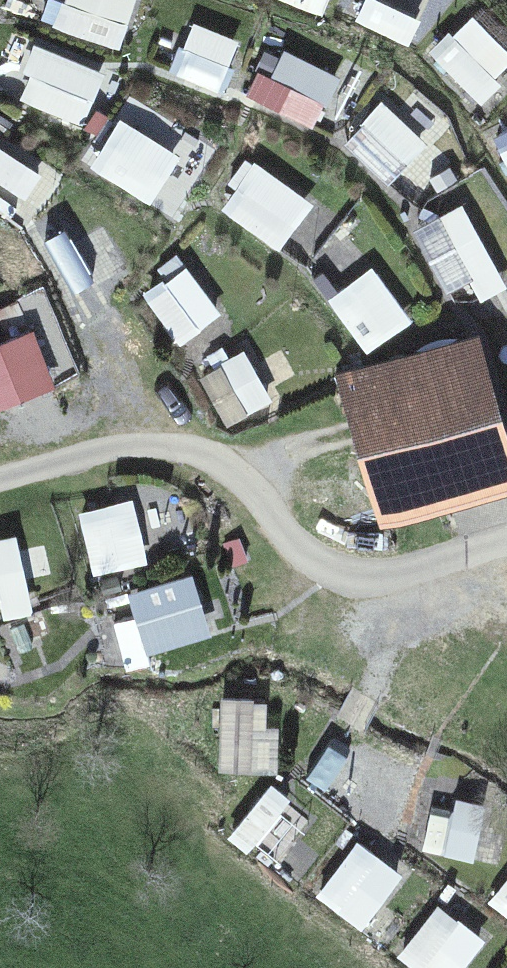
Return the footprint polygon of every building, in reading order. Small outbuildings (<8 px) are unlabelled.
[(116,48),(132,0),(70,0),(60,29),(116,48)] [(321,14),(327,0),(286,0),(321,14)] [(409,46),(421,19),(383,0),(365,0),(356,21),(409,46)] [(479,97),(506,69),(506,55),(472,20),(435,57),(479,97)] [(194,26),(170,78),(217,97),(239,42),(194,26)] [(24,103),(79,125),(98,77),(44,56),(24,103)] [(260,101),(312,126),(332,80),(278,56),(260,101)] [(384,113),(343,152),(380,187),(420,144),(384,113)] [(151,204),(179,159),(119,120),(90,169),(151,204)] [(17,199),(33,174),(0,152),(0,188),(17,199)] [(249,163),(221,208),(280,247),(310,199),(249,163)] [(421,239),(446,290),(490,267),(463,215),(421,239)] [(44,247),(71,299),(98,285),(71,232),(44,247)] [(181,260),(139,292),(181,350),(226,315),(181,260)] [(368,266),(326,299),(368,356),(413,321),(368,266)] [(52,388),(32,341),(0,354),(0,410),(52,388)] [(245,347),(198,370),(227,434),(278,410),(245,347)] [(341,389),(382,532),(506,497),(506,451),(478,350),(341,389)] [(80,516),(93,575),(143,563),(130,506),(80,516)] [(25,601),(11,543),(0,546),(0,607),(25,601)] [(146,652),(203,635),(189,586),(132,602),(146,652)] [(221,708),(220,768),(272,768),(272,709),(221,708)] [(329,736),(297,785),(322,801),(355,753),(329,736)] [(265,795),(229,841),(253,859),(290,813),(265,795)] [(472,866),(483,808),(432,799),(421,856),(472,866)] [(363,931),(399,883),(357,853),(322,900),(363,931)] [(493,900),(506,912),(506,883),(493,900)] [(480,944),(439,913),(403,960),(414,967),(462,967),(480,944)]
